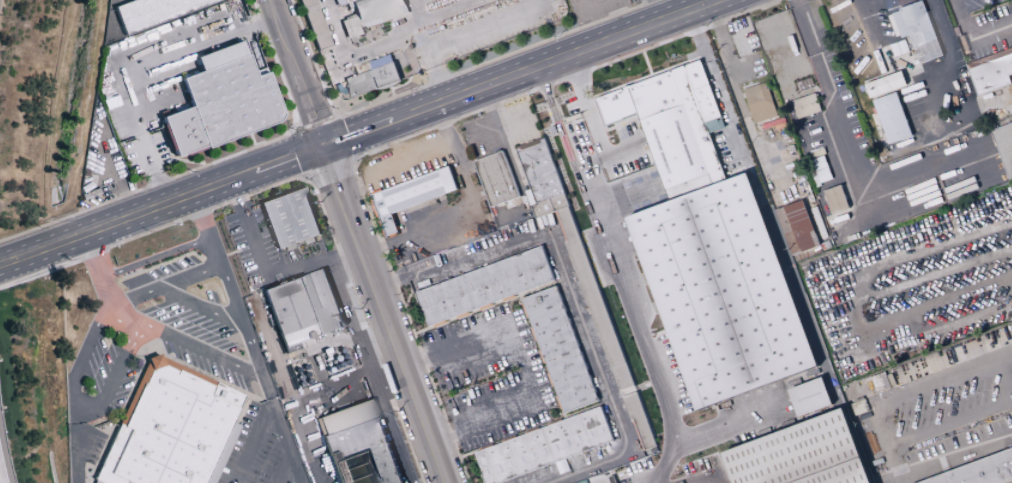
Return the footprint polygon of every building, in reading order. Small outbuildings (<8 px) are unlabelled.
[(122,33),(230,0),(126,0),(113,4),(122,33)] [(314,0),(298,0),(315,50),(329,45),(314,0)] [(363,34),(361,28),(407,14),(403,0),(358,0),(351,2),(356,17),(341,21),(346,38),(363,34)] [(941,56),(922,1),(887,13),(896,39),(908,35),(918,64),(941,56)] [(190,108),(161,117),(173,157),(283,123),(267,73),(254,77),(243,42),(195,57),(200,73),(181,79),(190,108)] [(344,78),(350,97),(400,81),(391,54),(368,61),(371,70),(344,78)] [(863,84),(868,98),(905,85),(901,71),(863,84)] [(776,116),(765,82),(742,90),(753,123),(776,116)] [(911,136),(896,92),(872,100),(887,144),(911,136)] [(791,101),(796,119),(820,111),(814,93),(791,101)] [(1010,181),(1011,180),(1011,123),(991,130),(1010,181)] [(533,217),(567,208),(547,140),(516,149),(528,190),(525,190),(533,217)] [(518,198),(503,151),(474,160),(488,207),(518,198)] [(371,192),(384,236),(397,232),(391,211),(457,191),(450,168),(371,192)] [(849,208),(840,184),(822,191),(831,214),(849,208)] [(275,249),(319,236),(304,188),(260,202),(275,249)] [(793,263),(822,253),(803,199),(775,209),(793,263)] [(668,240),(712,360),(798,329),(754,208),(668,240)] [(414,288),(425,324),(554,283),(543,248),(414,288)] [(264,289),(282,347),(344,328),(325,269),(264,289)] [(597,401),(557,285),(522,297),(562,413),(597,401)] [(241,427),(215,482),(94,482),(95,482),(93,481),(148,362),(147,359),(159,355),(160,358),(245,397),(233,423),(241,427)] [(870,376),(874,389),(889,385),(885,371),(870,376)] [(787,389),(797,416),(832,404),(822,377),(787,389)] [(337,482),(401,482),(375,399),(317,417),(337,482)] [(735,482),(875,482),(847,406),(723,451),(735,482)] [(484,482),(487,482),(613,444),(603,409),(473,448),(484,482)] [(918,482),(1011,448),(1011,479),(1001,482),(918,482)]
